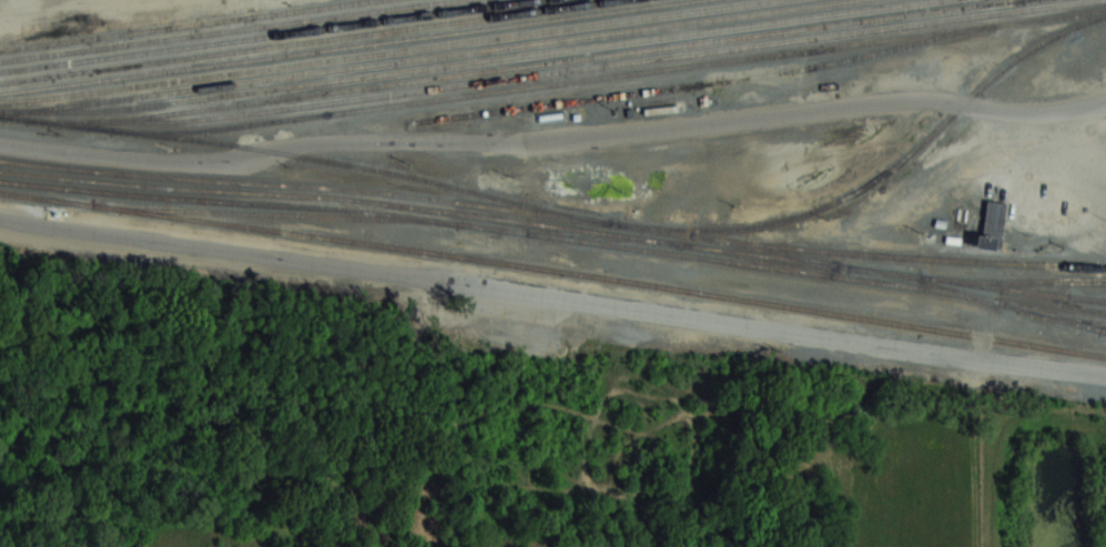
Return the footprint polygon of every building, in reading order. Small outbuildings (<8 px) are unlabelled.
[(984,200),(1003,203),(996,247),(977,245),(984,200)] [(932,226),(933,220),(943,221),(942,229),(932,226)]
